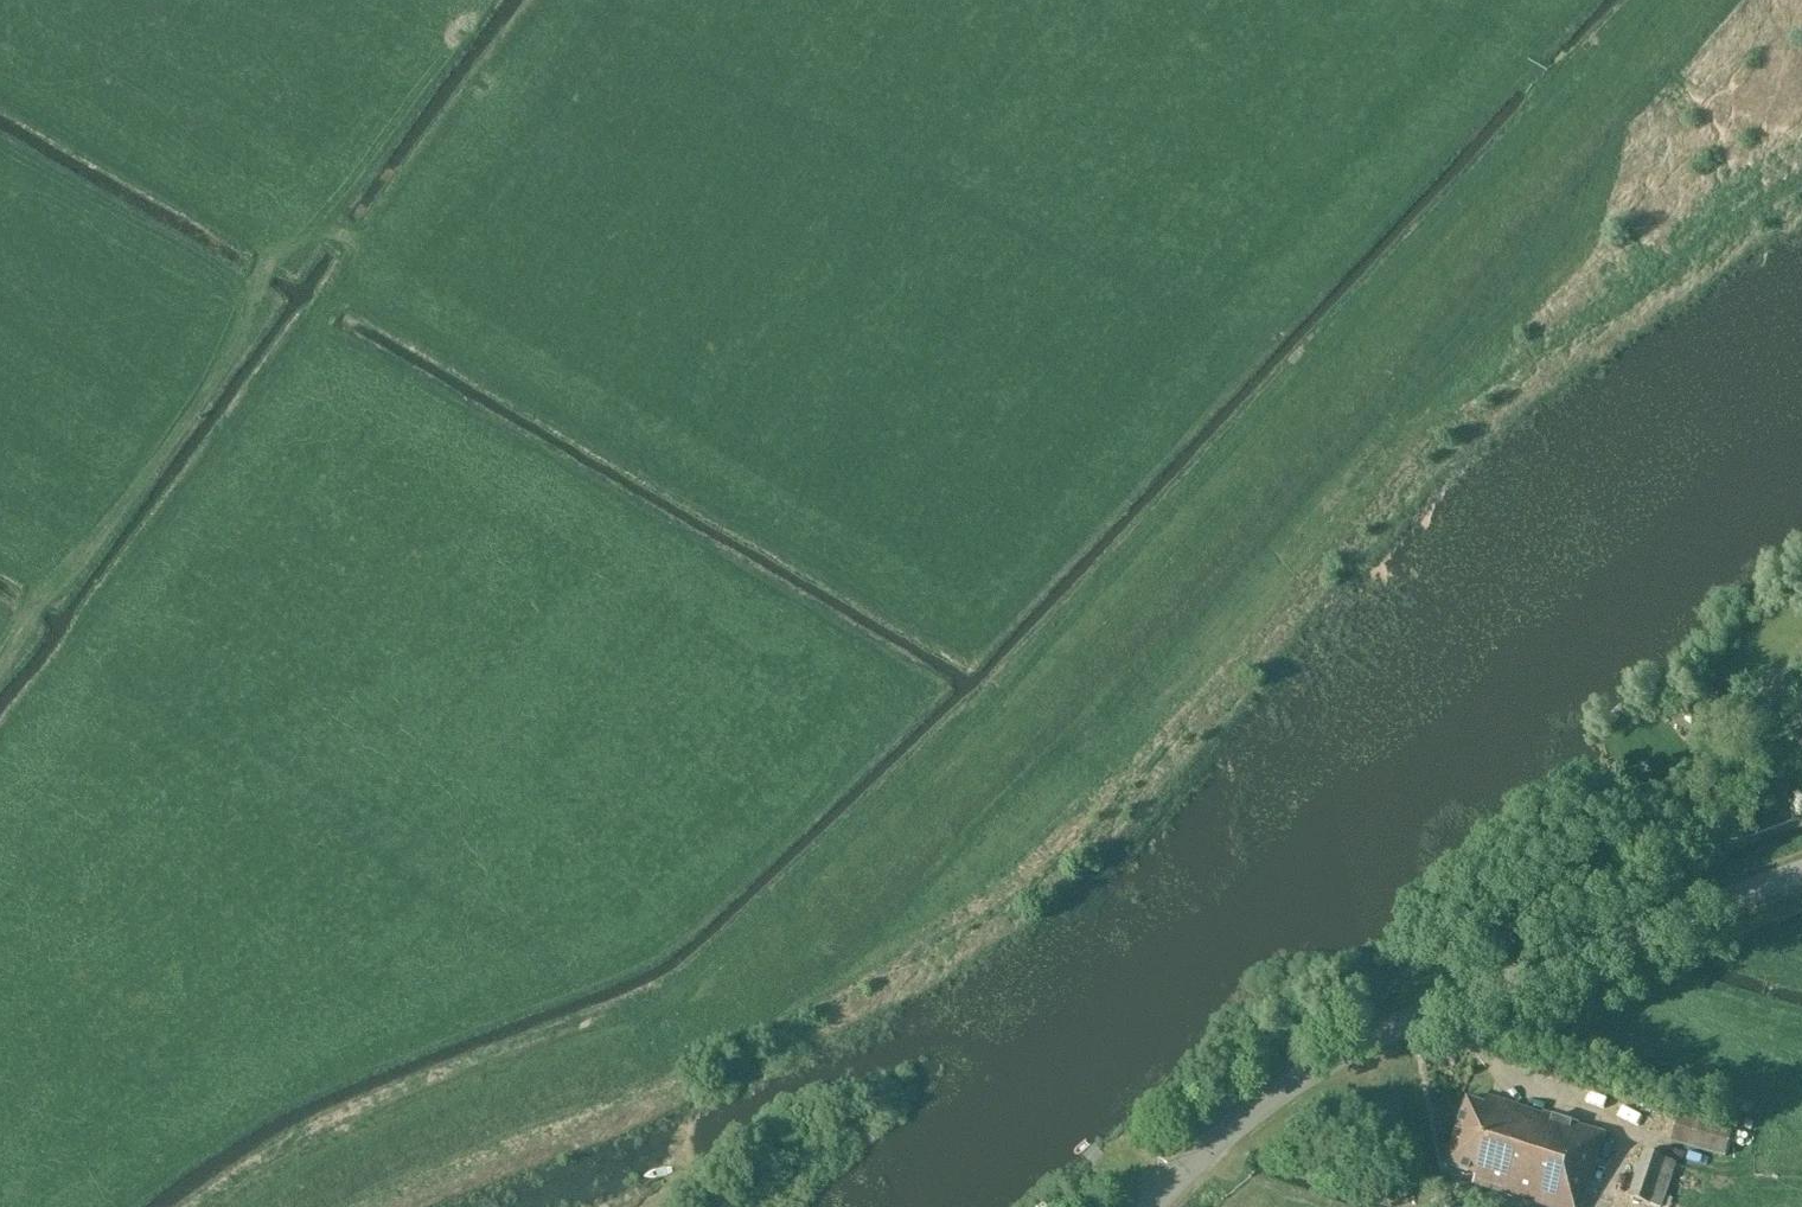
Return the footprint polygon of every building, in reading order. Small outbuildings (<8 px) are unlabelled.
[(1466,1099),(1445,1167),(1475,1176),(1473,1184),(1546,1206),(1581,1206),(1604,1134),(1488,1097),(1485,1105),(1466,1099)] [(1733,1129),(1679,1113),(1671,1141),(1725,1156),(1733,1129)] [(1752,1123),(1745,1121),(1744,1128),(1751,1130),(1752,1123)] [(1648,1206),(1660,1206),(1676,1164),(1643,1153),(1626,1199),(1648,1206)]
